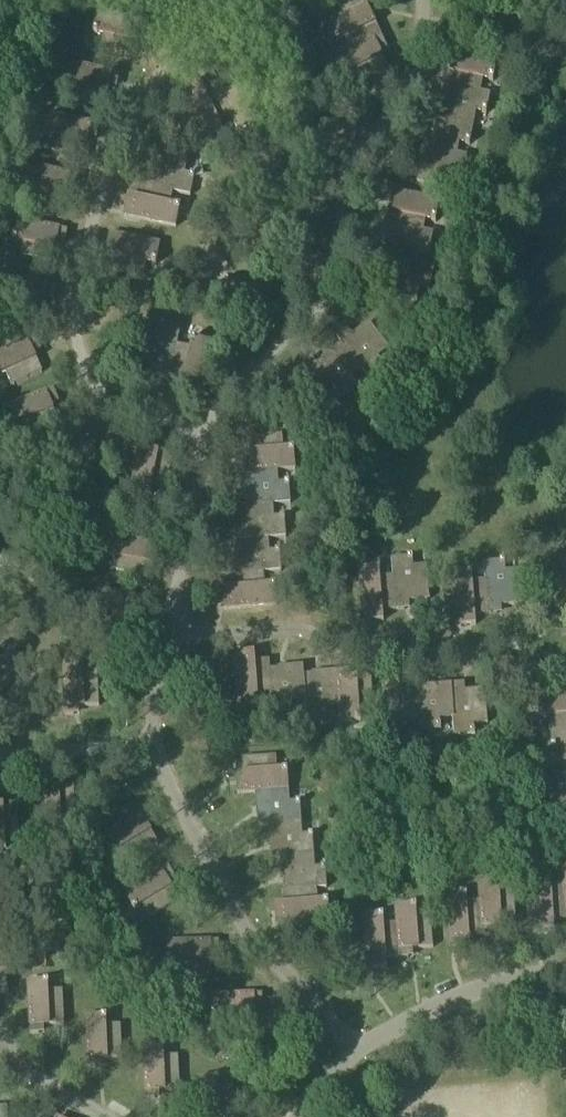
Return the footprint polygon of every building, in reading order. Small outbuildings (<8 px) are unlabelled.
[(344,15),(344,16),(368,5),(375,2),(374,0),(324,0),(328,9),(339,4),(344,15)] [(346,38),(351,49),(381,34),(368,5),(344,16),(344,15),(326,23),(335,43),(346,38)] [(148,23),(98,10),(92,31),(104,34),(101,45),(133,53),(138,34),(145,36),(148,23)] [(388,48),(381,34),(351,49),(333,57),(343,77),(353,72),(358,83),(388,69),(380,51),(388,48)] [(447,85),(481,92),(483,80),(493,82),(497,61),(447,51),(444,64),(451,65),(447,85)] [(120,75),(69,63),(64,83),(76,86),(73,98),(105,106),(110,87),(117,89),(120,75)] [(218,119),(229,114),(215,82),(204,87),(200,80),(180,89),(203,137),(222,128),(218,119)] [(491,94),(481,92),(447,85),(440,117),(474,124),(476,111),(487,113),(491,94)] [(100,127),(49,115),(44,135),(56,138),(53,150),(85,158),(90,139),(96,141),(100,127)] [(432,115),(425,147),(458,154),(460,142),(470,144),(474,124),(440,117),(432,115)] [(458,154),(425,147),(416,145),(413,159),(420,161),(416,182),(451,188),(453,176),(463,178),(467,156),(458,154)] [(139,185),(173,192),(191,195),(195,175),(185,173),(187,158),(154,152),(150,172),(142,170),(139,185)] [(79,179),(28,166),(23,187),(35,190),(32,201),(64,209),(69,190),(76,192),(79,179)] [(170,204),(173,192),(139,185),(137,197),(127,195),(123,216),(177,227),(181,206),(170,204)] [(392,205),(389,227),(424,232),(426,220),(435,221),(439,200),(389,193),(387,205),(392,205)] [(68,232),(17,219),(12,240),(23,243),(20,254),(53,263),(57,244),(64,245),(68,232)] [(433,234),(424,232),(389,227),(384,260),(418,265),(420,252),(430,253),(433,234)] [(157,264),(161,243),(109,234),(107,247),(114,248),(110,269),(144,275),(146,262),(157,264)] [(433,267),(418,265),(384,260),(382,272),(388,272),(385,294),(418,299),(420,287),(430,288),(433,267)] [(57,287),(6,275),(1,295),(13,298),(10,310),(42,318),(47,299),(54,301),(57,287)] [(337,337),(342,342),(363,369),(370,378),(386,365),(379,357),(390,348),(369,321),(353,334),(348,328),(337,337)] [(157,375),(171,378),(177,344),(180,327),(160,323),(158,333),(145,330),(139,364),(159,368),(157,375)] [(189,347),(177,344),(171,378),(184,380),(182,391),(202,395),(213,341),(191,336),(189,347)] [(36,337),(0,353),(0,377),(7,374),(12,386),(43,373),(34,353),(41,350),(36,337)] [(323,359),(317,364),(332,383),(342,397),(358,385),(352,377),(363,369),(342,342),(322,358),(323,359)] [(321,392),(332,383),(317,364),(312,356),(299,366),(293,359),(280,369),(313,411),(327,399),(321,392)] [(59,402),(54,388),(6,408),(14,427),(23,423),(29,438),(60,425),(52,405),(59,402)] [(245,475),(278,473),(296,471),(294,448),(284,449),(283,436),(248,439),(250,459),(244,459),(245,475)] [(155,441),(141,438),(129,491),(151,496),(154,484),(167,487),(174,455),(153,450),(155,441)] [(279,483),(278,473),(245,475),(248,505),(248,506),(273,504),(291,502),(290,482),(279,483)] [(274,517),(273,504),(248,506),(248,505),(241,506),(243,527),(235,528),(236,541),(269,538),(287,536),(285,516),(274,517)] [(162,558),(165,546),(113,534),(108,555),(118,557),(115,571),(150,578),(155,557),(162,558)] [(270,551),(269,538),(236,541),(238,560),(229,561),(231,575),(264,572),(282,570),(281,550),(270,551)] [(564,559),(558,552),(540,568),(565,600),(565,557),(564,559)] [(392,558),(394,577),(397,610),(410,609),(410,600),(430,598),(427,565),(414,566),(413,556),(392,558)] [(484,563),(486,581),(488,614),(502,613),(501,605),(522,603),(520,570),(505,571),(505,561),(484,563)] [(359,569),(363,622),(383,621),(383,611),(397,610),(394,577),(381,578),(380,567),(359,569)] [(488,614),(486,581),(473,582),(472,571),(451,573),(455,626),(475,625),(475,615),(488,614)] [(264,572),(231,575),(231,585),(221,586),(223,610),(277,605),(276,584),(265,585),(264,572)] [(273,693),(271,667),(271,662),(256,663),(255,652),(234,654),(238,709),(259,707),(258,694),(271,693),(273,693)] [(83,664),(67,664),(69,716),(81,716),(81,708),(99,708),(98,672),(84,672),(83,664)] [(271,667),(273,693),(271,693),(272,710),(293,708),(292,696),(305,695),(304,671),(303,665),(271,667)] [(337,701),(336,677),(335,669),(304,671),(305,695),(306,715),(327,714),(326,702),(337,701)] [(336,677),(337,701),(339,722),(360,721),(359,710),(374,709),(371,675),(336,677)] [(442,718),(454,717),(452,683),(432,684),(431,676),(418,677),(418,686),(420,721),(421,730),(443,729),(442,718)] [(408,721),(420,721),(418,686),(398,687),(397,680),(384,680),(387,733),(409,732),(408,721)] [(452,681),(452,683),(454,717),(455,734),(477,733),(476,722),(489,721),(487,687),(466,688),(466,680),(452,681)] [(537,696),(538,716),(550,715),(551,729),(565,728),(565,694),(537,696)] [(551,729),(552,750),(562,749),(563,762),(565,762),(565,728),(551,729)] [(237,794),(255,793),(289,790),(287,769),(277,770),(276,756),(242,758),(243,778),(236,779),(237,794)] [(289,790),(255,793),(257,816),(259,816),(259,824),(267,823),(302,821),(300,802),(290,802),(289,790)] [(558,793),(559,816),(565,816),(565,792),(558,793)] [(156,823),(149,811),(102,840),(113,856),(123,850),(130,860),(158,843),(148,827),(156,823)] [(302,821),(267,823),(269,847),(271,847),(272,857),(282,857),(314,854),(313,834),(303,835),(302,821)] [(314,854),(282,857),(285,891),(316,888),(327,887),(326,867),(315,868),(314,854)] [(169,865),(123,893),(134,911),(143,905),(152,918),(180,901),(170,884),(177,879),(169,865)] [(564,886),(551,887),(550,875),(530,877),(534,931),(555,930),(554,919),(565,919),(565,910),(564,886)] [(478,883),(480,903),(482,935),(496,934),(496,927),(516,925),(514,893),(500,894),(499,882),(478,883)] [(317,901),(316,888),(285,891),(286,904),(274,905),(276,925),(329,921),(328,900),(317,901)] [(482,935),(480,903),(467,904),(466,892),(445,893),(449,948),(470,946),(470,936),(482,935)] [(395,907),(397,926),(399,959),(413,958),(413,950),(433,949),(431,916),(417,917),(416,905),(395,907)] [(399,959),(397,926),(384,927),(383,915),(362,917),(366,971),(388,970),(387,960),(399,959)] [(219,941),(167,942),(168,963),(178,962),(178,976),(212,975),(212,955),(220,955),(219,941)] [(27,982),(30,1034),(44,1033),(44,1026),(62,1025),(61,991),(49,992),(49,981),(27,982)] [(263,994),(211,995),(211,1017),(222,1017),(222,1028),(256,1027),(256,1008),(263,1008),(263,994)] [(86,1017),(88,1069),(102,1068),(102,1061),(123,1060),(121,1025),(107,1026),(106,1016),(86,1017)] [(143,1046),(146,1100),(160,1099),(159,1091),(180,1090),(179,1054),(165,1055),(165,1045),(143,1046)] [(200,1076),(200,1116),(235,1116),(235,1087),(220,1088),(219,1076),(200,1076)]
